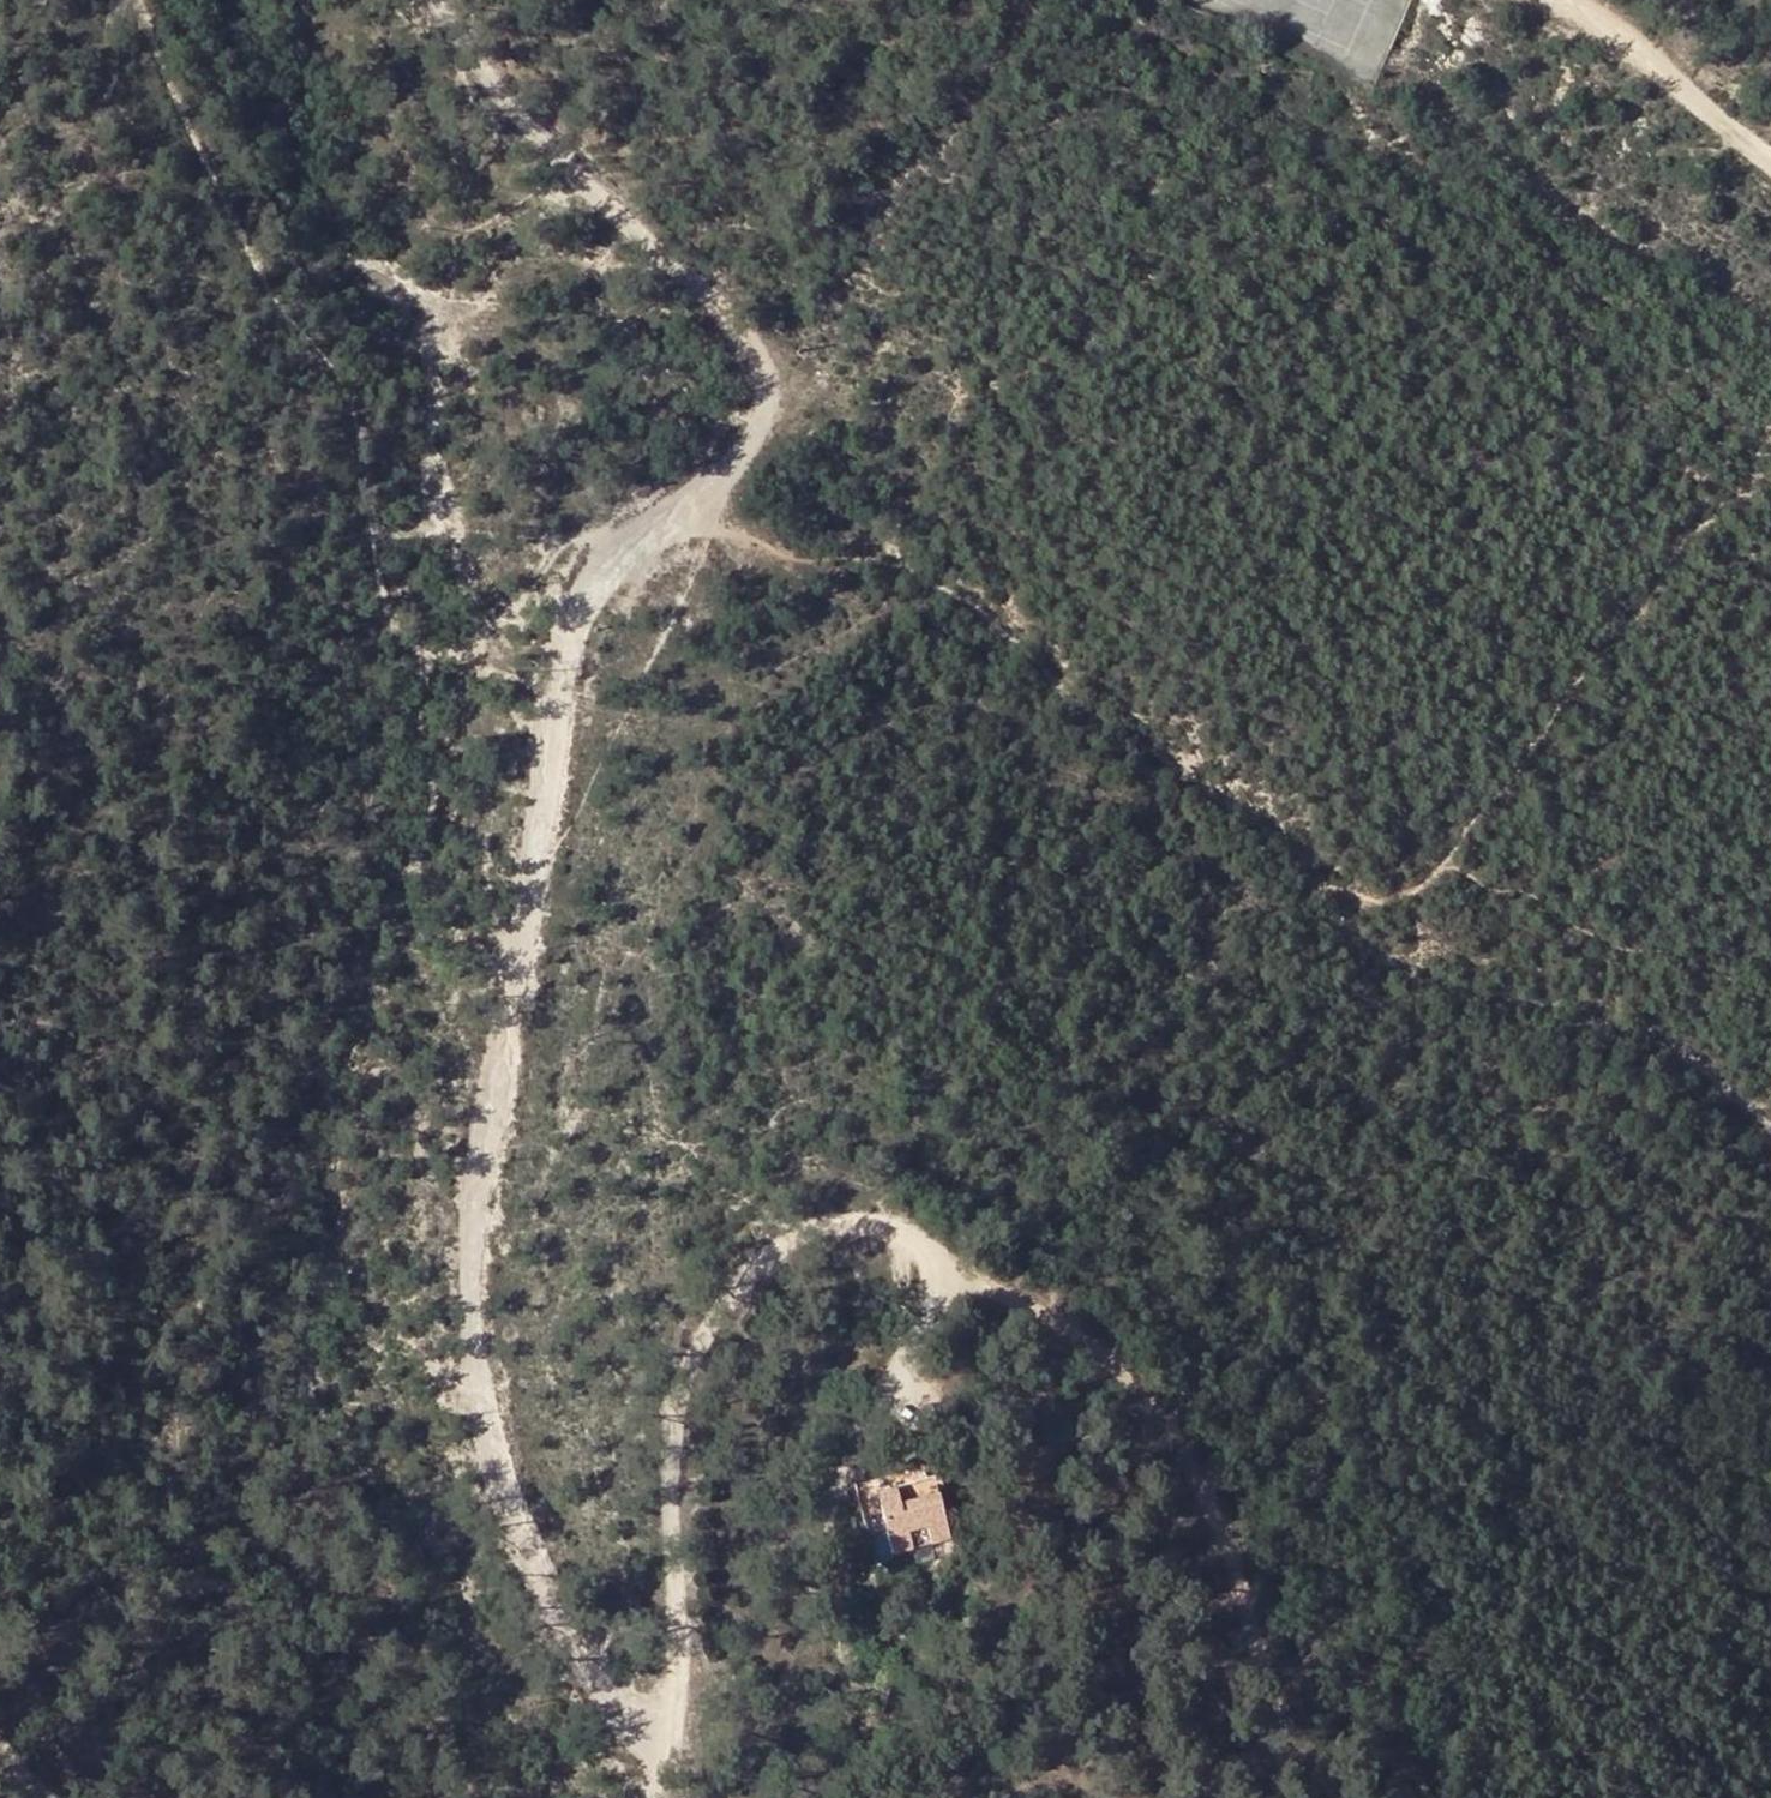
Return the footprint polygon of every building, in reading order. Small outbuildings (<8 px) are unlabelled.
[(876,1463),(788,1497),(811,1563),(901,1530),(876,1463)]
